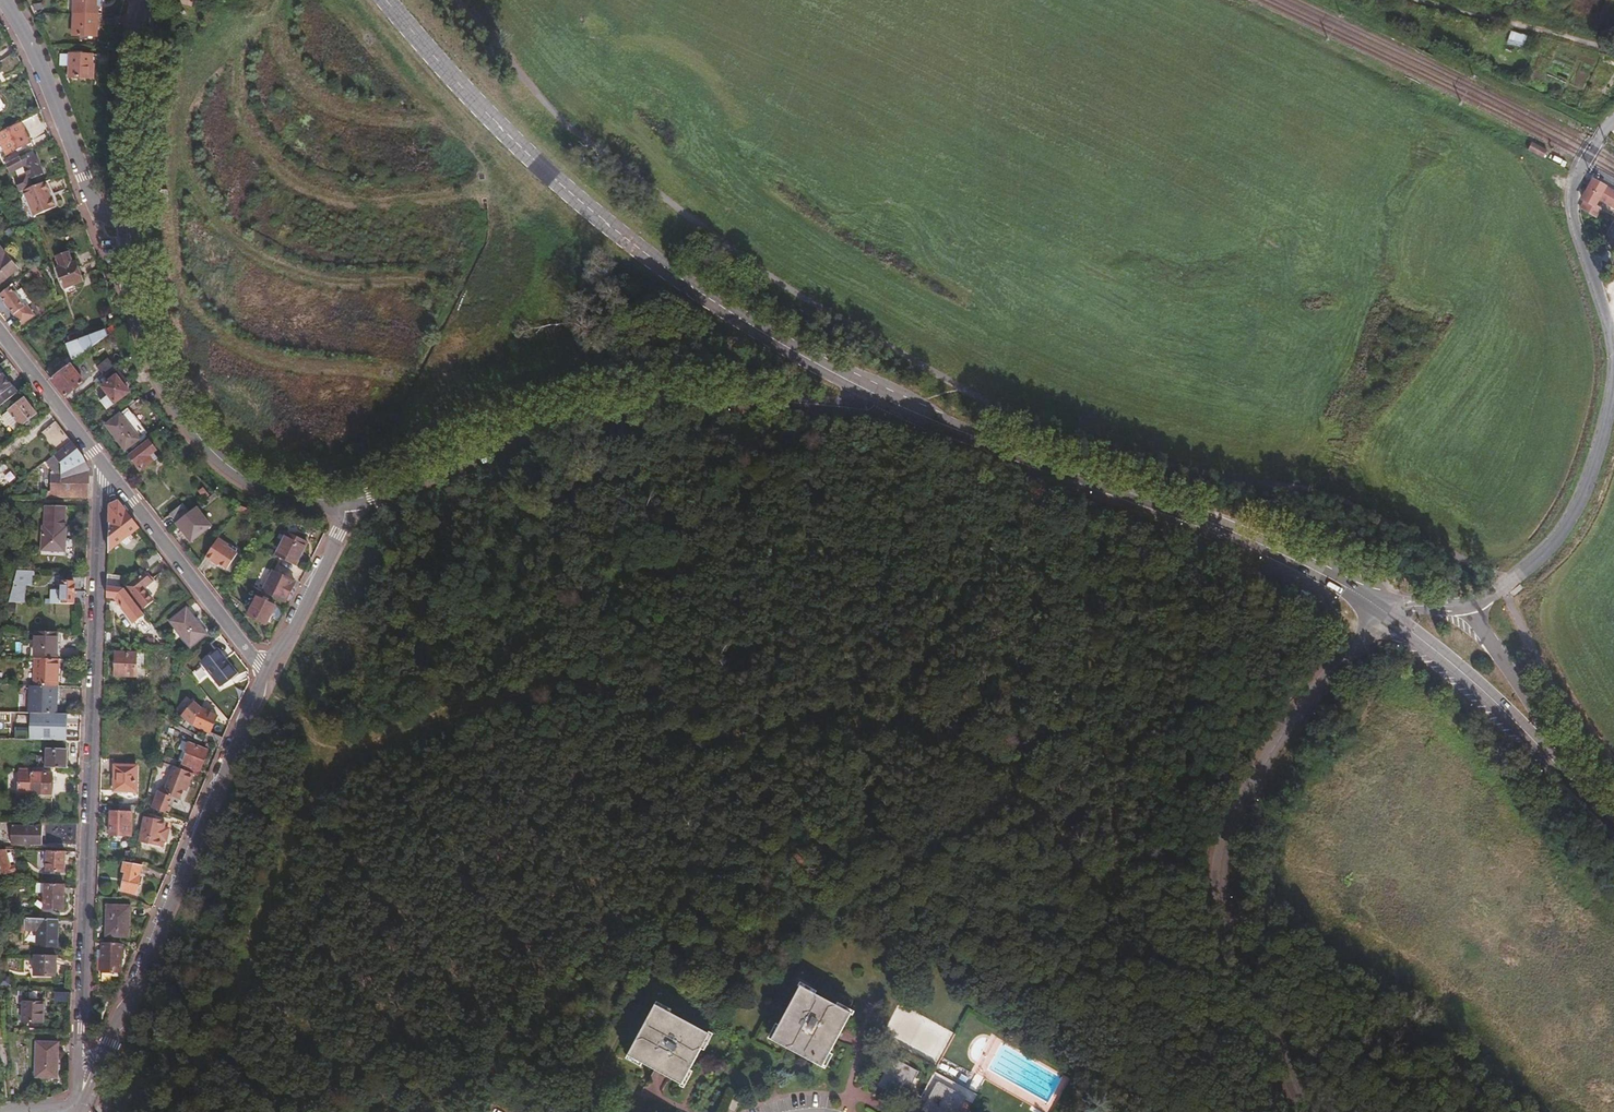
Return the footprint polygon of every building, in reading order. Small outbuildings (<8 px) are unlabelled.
[(76,14),(100,15),(101,6),(97,6),(98,0),(76,0),(76,14)] [(100,15),(76,14),(75,42),(96,43),(97,25),(103,25),(103,16),(100,15)] [(1521,49),(1525,38),(1517,35),(1513,46),(1521,49)] [(18,51),(0,63),(0,73),(4,79),(25,66),(18,51)] [(93,55),(71,54),(70,78),(93,79),(93,55)] [(35,141),(25,121),(2,132),(12,153),(35,141)] [(4,162),(9,159),(0,138),(0,153),(4,162)] [(1548,151),(1532,142),(1528,150),(1544,159),(1548,151)] [(23,155),(12,161),(15,169),(28,164),(32,174),(20,178),(22,182),(25,191),(27,190),(37,185),(35,180),(49,175),(41,153),(27,158),(25,154),(23,155)] [(32,174),(28,164),(15,169),(11,170),(15,179),(18,180),(19,184),(22,182),(20,178),(32,174)] [(1590,176),(1578,198),(1587,203),(1593,206),(1594,205),(1598,198),(1613,207),(1613,190),(1590,176)] [(59,205),(50,180),(37,185),(27,190),(37,214),(59,205)] [(162,202),(174,201),(173,190),(162,190),(162,202)] [(1593,206),(1587,203),(1583,210),(1596,217),(1601,208),(1594,205),(1593,206)] [(85,216),(81,207),(64,214),(67,223),(85,216)] [(0,246),(0,282),(1,283),(20,268),(1,245),(0,246)] [(60,259),(73,255),(71,251),(59,255),(60,259)] [(76,263),(73,255),(60,259),(62,264),(59,265),(67,287),(84,281),(78,262),(76,263)] [(38,266),(34,269),(47,294),(53,291),(39,266),(38,266)] [(17,286),(3,296),(23,323),(35,314),(29,306),(27,307),(18,294),(21,291),(17,286)] [(96,334),(81,343),(86,352),(101,341),(96,334)] [(71,348),(78,359),(86,352),(81,343),(71,348)] [(99,366),(106,375),(117,366),(111,357),(99,366)] [(53,378),(67,396),(86,382),(72,363),(53,378)] [(18,393),(0,369),(0,407),(18,393)] [(117,375),(104,385),(110,395),(103,401),(108,407),(130,390),(117,375)] [(144,395),(133,404),(138,410),(147,402),(144,395)] [(26,397),(10,409),(23,425),(38,413),(26,397)] [(130,407),(125,411),(128,415),(133,411),(130,407)] [(128,415),(125,411),(117,417),(136,442),(149,432),(133,411),(128,415)] [(58,451),(72,440),(56,420),(42,431),(58,451)] [(63,497),(90,498),(91,471),(85,455),(72,440),(58,451),(56,453),(67,467),(64,469),(63,491),(63,497)] [(153,440),(133,456),(144,470),(161,457),(157,452),(160,450),(153,440)] [(6,476),(10,483),(18,479),(13,471),(6,476)] [(206,485),(201,489),(207,497),(212,494),(206,485)] [(404,492),(407,500),(420,494),(417,486),(404,492)] [(200,506),(203,512),(223,496),(217,493),(200,506)] [(111,550),(140,527),(117,498),(113,500),(111,550)] [(173,513),(179,521),(192,512),(185,503),(173,513)] [(65,527),(67,505),(47,504),(45,526),(43,526),(42,550),(66,551),(68,527),(65,527)] [(192,512),(179,521),(193,539),(213,524),(203,512),(200,506),(192,512)] [(280,556),(300,566),(311,543),(291,534),(280,556)] [(217,542),(207,557),(232,571),(241,556),(217,542)] [(164,558),(158,550),(146,560),(152,567),(164,558)] [(261,588),(269,570),(262,567),(254,585),(261,588)] [(154,581),(146,571),(128,585),(144,605),(153,599),(145,588),(154,581)] [(297,581),(277,571),(267,590),(289,600),(297,581)] [(119,573),(110,573),(109,586),(124,586),(119,573)] [(52,601),(86,603),(86,589),(80,589),(80,592),(75,592),(76,581),(63,580),(63,589),(53,589),(52,601)] [(9,600),(21,600),(22,594),(19,593),(19,586),(13,585),(9,600)] [(135,622),(146,614),(125,587),(124,586),(109,586),(109,596),(125,596),(125,607),(135,622)] [(275,613),(278,605),(260,596),(252,613),(270,622),(275,613)] [(284,618),(288,610),(278,605),(275,613),(284,618)] [(191,647),(209,633),(188,607),(171,621),(191,647)] [(140,633),(149,628),(144,620),(136,625),(140,633)] [(0,629),(0,631),(0,634),(2,635),(4,635),(4,653),(14,653),(15,632),(5,632),(5,629),(0,629)] [(57,658),(59,631),(37,630),(35,657),(57,658)] [(217,649),(204,661),(222,684),(236,672),(217,649)] [(143,653),(119,651),(118,676),(138,676),(138,668),(143,668),(143,653)] [(58,685),(59,658),(57,658),(35,657),(34,684),(58,685)] [(200,668),(192,673),(198,682),(206,677),(200,668)] [(50,711),(59,712),(59,685),(58,685),(34,684),(28,684),(28,711),(40,711),(50,711)] [(220,748),(225,736),(213,731),(218,715),(201,708),(195,724),(209,731),(207,736),(220,748)] [(19,738),(32,739),(32,731),(36,731),(36,729),(49,729),(50,711),(40,711),(39,720),(20,719),(20,722),(16,722),(16,726),(19,726),(19,738)] [(196,773),(200,775),(210,750),(191,743),(188,752),(189,753),(183,768),(196,773)] [(46,766),(68,767),(68,750),(46,749),(46,766)] [(137,765),(116,765),(117,790),(137,791),(137,765)] [(196,773),(183,768),(176,765),(168,788),(165,787),(161,789),(155,807),(171,813),(177,797),(181,798),(182,799),(186,789),(188,785),(191,786),(196,773)] [(52,772),(20,770),(19,792),(51,793),(52,772)] [(171,813),(174,815),(181,798),(177,797),(171,813)] [(137,804),(122,804),(122,811),(113,811),(112,834),(133,835),(133,812),(137,812),(137,804)] [(166,826),(167,820),(146,816),(141,841),(158,844),(159,838),(168,840),(171,827),(166,826)] [(64,844),(78,844),(79,823),(64,822),(64,844)] [(24,843),(34,843),(42,844),(43,826),(13,825),(13,842),(24,843)] [(10,848),(0,850),(0,872),(13,870),(10,848)] [(66,852),(48,851),(47,872),(65,873),(66,852)] [(143,866),(128,862),(125,870),(128,871),(123,889),(137,893),(143,866)] [(63,908),(64,883),(46,882),(45,908),(63,908)] [(133,905),(109,904),(108,935),(132,937),(133,905)] [(59,945),(59,918),(25,917),(24,931),(38,932),(37,944),(59,945)] [(124,971),(125,943),(107,941),(105,970),(124,971)] [(57,975),(58,954),(38,954),(37,974),(57,975)] [(53,1001),(72,1002),(73,992),(53,991),(53,1001)] [(834,1072),(864,1019),(814,991),(784,1044),(834,1072)] [(45,1001),(25,1001),(25,1022),(45,1022),(45,1001)] [(883,1037),(936,1061),(951,1030),(897,1006),(883,1037)] [(692,1092),(721,1039),(671,1011),(642,1066),(692,1092)] [(60,1044),(39,1043),(37,1077),(58,1078),(60,1044)] [(974,1101),(949,1087),(938,1106),(918,1094),(929,1075),(906,1062),(891,1090),(915,1103),(917,1100),(929,1107),(927,1110),(931,1111),(968,1111),(974,1101)] [(941,1063),(939,1068),(960,1078),(958,1083),(966,1087),(973,1073),(954,1064),(952,1068),(941,1063)]
